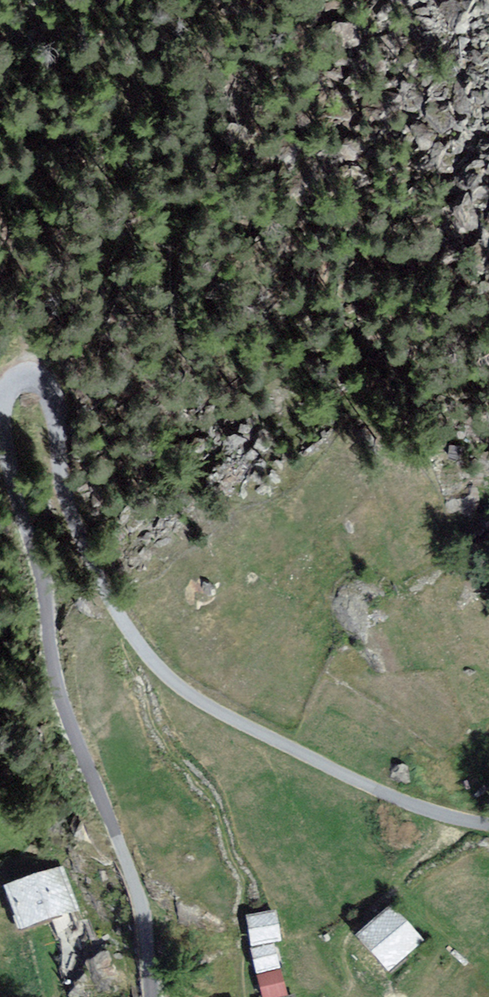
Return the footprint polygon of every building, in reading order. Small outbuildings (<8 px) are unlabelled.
[(0,895),(16,941),(82,918),(66,872),(0,895)] [(275,909),(245,915),(252,947),(282,940),(275,909)] [(388,981),(424,948),(390,911),(354,943),(388,981)] [(257,973),(280,968),(275,944),(251,949),(257,973)] [(256,976),(262,996),(283,996),(288,996),(281,969),(256,976)]
